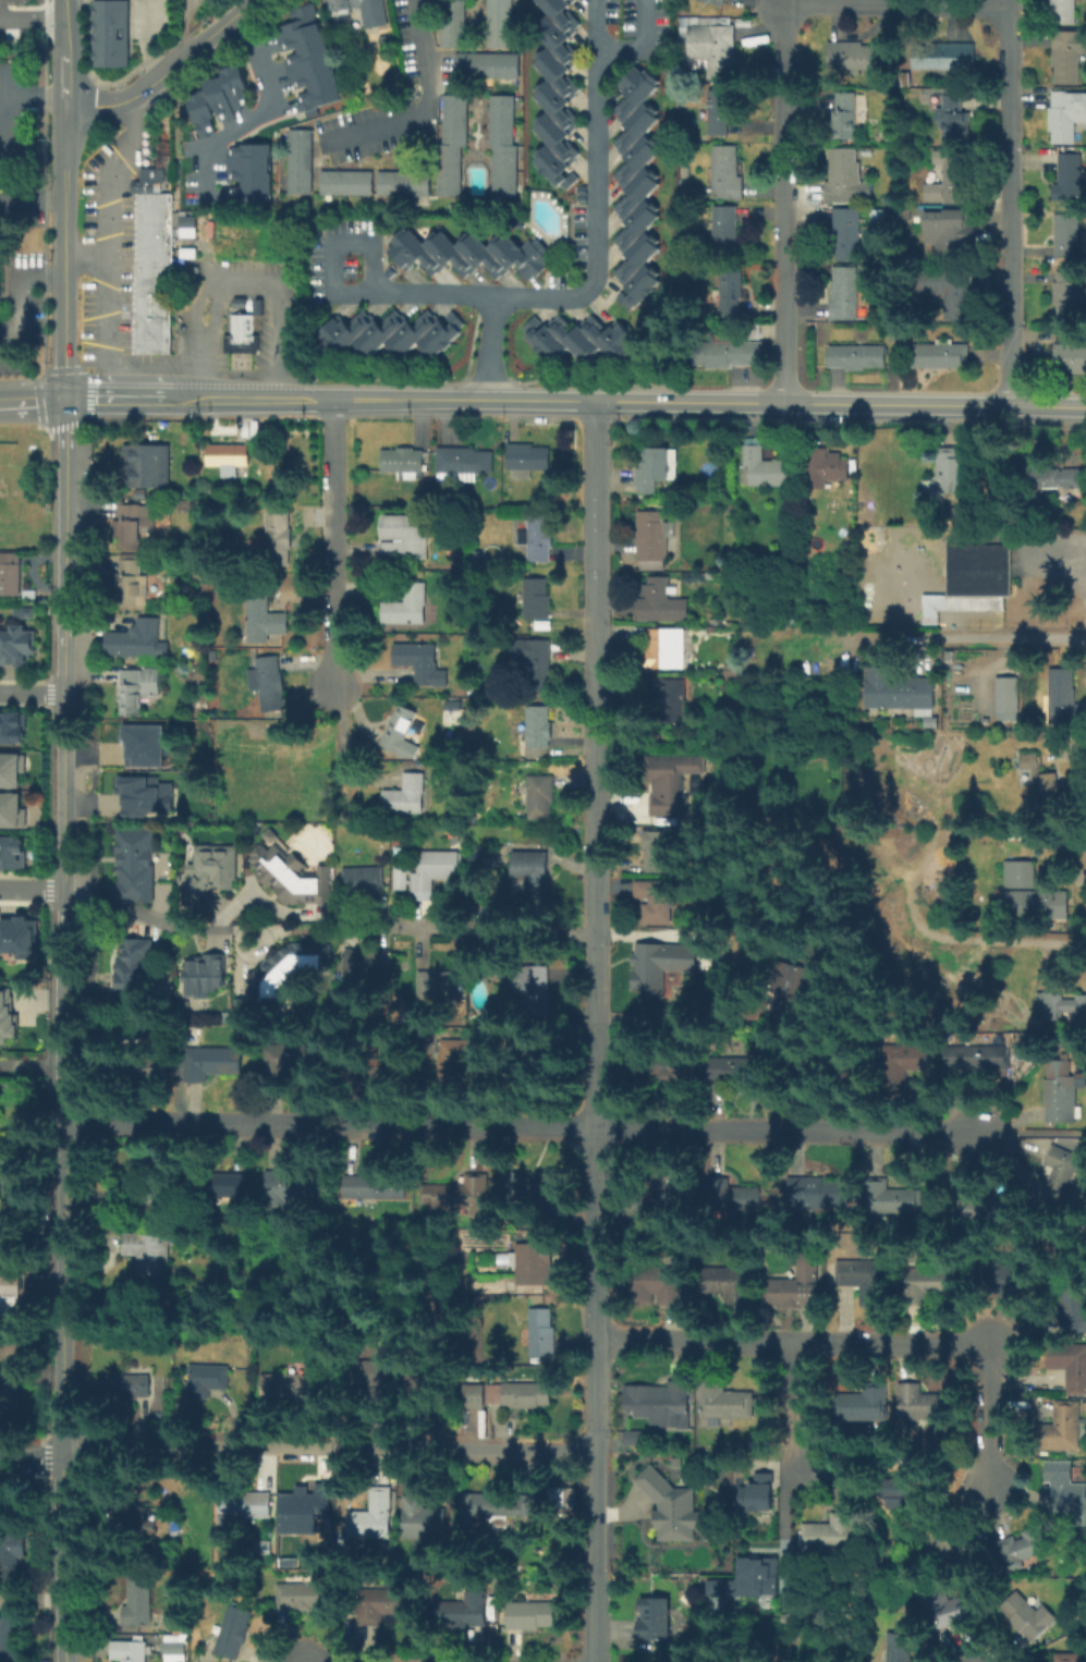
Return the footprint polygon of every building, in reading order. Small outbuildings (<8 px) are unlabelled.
[(329,11),(327,0),(381,0),(386,24),(362,28),(358,7),(350,9),(351,11),(331,14),(331,11),(329,11)] [(439,47),(440,0),(463,0),(462,47),(439,47)] [(484,45),(485,0),(510,0),(509,46),(484,45)] [(546,13),(534,0),(572,0),(561,10),(563,13),(566,10),(575,19),(572,23),(576,28),(561,42),(563,46),(566,42),(576,53),(571,58),(575,62),(561,75),(563,77),(568,73),(578,85),(575,88),(577,91),(560,108),(563,110),(566,108),(578,120),(573,124),(575,127),(561,140),(563,143),(566,139),(577,150),(572,155),(575,159),(561,172),(565,176),(556,186),(532,161),(536,157),(532,152),(545,142),(532,127),(536,124),(532,120),(544,109),(532,95),(534,93),(532,89),(545,76),(533,63),(536,60),(534,57),(546,45),(534,32),(537,28),(534,25),(546,13)] [(698,3),(699,0),(725,0),(723,9),(698,3)] [(1052,25),(1052,0),(1077,0),(1077,25),(1052,25)] [(341,98),(300,111),(297,102),(303,101),(300,93),(307,90),(306,86),(296,88),(294,83),(289,85),(283,65),(288,64),(285,56),(296,53),(294,48),(283,50),(282,46),(279,47),(272,27),(297,20),(296,16),(291,19),(288,9),(313,1),(341,98)] [(132,2),(131,70),(95,69),(97,2),(132,2)] [(731,21),(730,27),(734,27),(734,82),(707,82),(707,70),(688,70),(688,26),(694,26),(694,21),(731,21)] [(1057,32),(1085,33),(1085,56),(1082,56),(1081,86),(1056,85),(1057,32)] [(953,33),(953,44),(976,44),(976,71),(908,71),(908,45),(930,45),(930,33),(953,33)] [(864,41),(864,48),(881,48),(881,69),(828,69),(828,41),(864,41)] [(457,76),(459,52),(522,54),(521,78),(457,76)] [(240,63),(247,87),(243,88),(246,98),(237,100),(241,109),(232,111),(234,119),(225,122),(224,119),(219,121),(217,114),(216,115),(213,109),(211,109),(213,118),(210,119),(211,124),(205,126),(208,135),(198,138),(185,95),(204,88),(202,82),(220,76),(218,70),(240,63)] [(627,310),(613,298),(620,292),(625,296),(630,291),(611,276),(615,270),(610,267),(622,253),(615,247),(618,245),(611,240),(622,228),(626,231),(630,227),(610,209),(623,195),(626,198),(630,195),(613,181),(618,176),(613,173),(622,162),(626,166),(630,162),(610,145),(622,131),(625,133),(627,131),(613,119),(615,115),(610,110),(621,97),(624,100),(627,97),(613,85),(632,63),(643,72),(646,69),(655,76),(651,81),(657,86),(644,100),(660,114),(644,133),(659,147),(644,164),(656,175),(652,180),(657,183),(644,199),(659,212),(644,231),(661,245),(645,264),(662,278),(636,307),(633,304),(627,310)] [(960,89),(960,97),(962,97),(962,117),(964,117),(964,126),(962,126),(962,138),(944,138),(944,127),(939,127),(939,114),(944,114),(944,97),(947,97),(947,89),(960,89)] [(709,137),(709,91),(730,91),(730,137),(709,137)] [(1052,93),(1085,93),(1085,123),(1079,123),(1079,145),(1053,146),(1052,93)] [(489,201),(491,146),(486,146),(487,94),(511,95),(510,144),(515,144),(514,203),(489,201)] [(459,195),(434,195),(435,143),(440,143),(441,95),(467,95),(466,145),(460,145),(459,195)] [(835,142),(835,97),(855,97),(855,142),(835,142)] [(310,194),(285,194),(288,129),(313,130),(310,194)] [(223,172),(223,155),(227,155),(227,147),(233,147),(233,145),(240,145),(240,143),(270,143),(269,204),(224,204),(224,195),(227,195),(227,187),(232,187),(232,185),(240,185),(240,180),(225,180),(227,172),(223,172)] [(736,150),(736,180),(742,180),(742,200),(711,199),(711,150),(736,150)] [(855,151),(855,164),(861,166),(861,184),(866,184),(866,205),(829,205),(830,151),(855,151)] [(967,167),(967,204),(925,203),(925,184),(943,184),(943,167),(932,167),(932,152),(967,154),(967,167)] [(1060,186),(1061,156),(1083,157),(1083,201),(1053,201),(1053,186),(1060,186)] [(130,192),(130,180),(138,180),(138,167),(152,167),(152,170),(160,170),(160,192),(130,192)] [(370,195),(319,194),(320,169),(371,170),(370,195)] [(425,197),(376,196),(377,170),(426,171),(425,197)] [(171,208),(134,208),(134,193),(171,193),(171,208)] [(737,207),(737,252),(715,252),(715,236),(706,235),(706,224),(715,224),(715,207),(737,207)] [(134,208),(171,208),(171,222),(134,222),(134,208)] [(835,262),(835,211),(859,211),(858,262),(835,262)] [(966,240),(966,259),(942,259),(942,245),(924,245),(924,215),(972,215),(972,240),(966,240)] [(1056,258),(1056,216),(1079,216),(1079,259),(1056,258)] [(134,222),(171,222),(171,236),(134,236),(134,222)] [(526,281),(514,268),(517,266),(514,262),(501,274),(500,273),(492,280),(480,268),(485,264),(483,261),(468,274),(466,272),(461,278),(449,266),(452,262),(449,259),(430,278),(417,265),(420,261),(418,258),(410,266),(407,262),(402,268),(386,250),(393,243),(390,240),(403,228),(406,231),(408,229),(422,242),(438,227),(453,243),(469,228),(485,244),(501,228),(518,247),(527,239),(530,242),(535,237),(551,254),(542,262),(545,266),(533,277),(532,276),(526,281)] [(171,236),(171,250),(134,250),(134,236),(171,236)] [(134,250),(171,250),(171,265),(169,265),(134,265),(134,250)] [(134,265),(169,265),(169,326),(179,326),(179,353),(132,353),(131,265),(134,265)] [(833,320),(833,267),(857,267),(857,320),(833,320)] [(741,316),(722,316),(722,272),(743,272),(743,302),(741,302),(741,316)] [(965,296),(965,321),(945,321),(945,296),(920,296),(920,273),(968,273),(968,296),(965,296)] [(1079,289),(1085,289),(1085,302),(1079,302),(1079,318),(1053,318),(1053,276),(1079,277),(1079,289)] [(460,332),(451,341),(452,342),(442,351),(440,349),(432,356),(428,352),(425,354),(418,347),(419,346),(416,342),(401,356),(396,351),(393,355),(387,347),(388,346),(383,342),(369,356),(364,352),(361,354),(354,347),(355,346),(351,342),(338,355),(333,350),(331,352),(321,342),(324,340),(317,332),(337,314),(346,323),(361,309),(367,315),(369,314),(379,323),(393,309),(399,315),(401,313),(411,323),(425,309),(431,315),(434,313),(440,320),(451,310),(463,323),(456,329),(460,332)] [(252,314),(251,334),(257,334),(257,353),(222,353),(223,334),(229,334),(229,314),(252,314)] [(522,328),(534,315),(542,323),(549,317),(552,320),(559,314),(573,328),(582,318),(584,320),(590,314),(605,328),(614,319),(634,339),(627,345),(632,350),(619,364),(601,347),(584,365),(566,347),(551,363),(524,335),(527,333),(522,328)] [(759,338),(748,338),(747,325),(758,323),(758,331),(759,338)] [(730,368),(693,369),(693,342),(764,340),(764,364),(730,365),(730,368)] [(1056,344),(1085,344),(1085,374),(1073,374),(1073,370),(1056,370),(1056,344)] [(914,368),(914,346),(971,346),(971,368),(914,368)] [(831,349),(887,350),(887,371),(831,370),(831,349)] [(764,444),(764,464),(792,464),(792,489),(756,489),(741,484),(741,469),(744,469),(745,444),(764,444)] [(124,491),(124,445),(172,445),(171,491),(124,491)] [(235,466),(235,474),(224,474),(224,466),(209,466),(209,447),(249,447),(249,466),(235,466)] [(544,471),(544,481),(514,480),(514,471),(509,471),(509,447),(551,447),(551,471),(544,471)] [(414,448),(414,450),(424,450),(424,475),(381,475),(381,450),(399,450),(399,448),(414,448)] [(476,449),(476,454),(492,454),(492,475),(476,475),(476,482),(438,482),(438,449),(476,449)] [(968,449),(968,459),(976,459),(976,496),(944,496),(944,478),(940,478),(940,449),(968,449)] [(671,450),(671,453),(679,453),(679,480),(671,480),(671,484),(658,484),(658,496),(636,496),(636,469),(646,469),(646,450),(671,450)] [(826,450),(826,460),(830,460),(830,454),(842,454),(841,460),(849,460),(849,480),(826,480),(826,488),(805,488),(805,450),(826,450)] [(1061,471),(1063,471),(1063,468),(1082,467),(1082,489),(1026,490),(1025,465),(1044,465),(1044,468),(1061,467),(1061,471)] [(142,543),(142,552),(121,552),(121,543),(113,543),(113,523),(119,523),(119,506),(156,506),(156,534),(142,533),(142,543)] [(289,511),(289,528),(291,528),(291,548),(289,548),(289,566),(267,566),(267,511),(289,511)] [(662,561),(662,570),(643,570),(643,561),(637,561),(637,514),(667,514),(667,561),(662,561)] [(426,516),(426,560),(382,559),(382,545),(395,545),(395,540),(381,540),(382,516),(426,516)] [(551,524),(551,565),(526,565),(526,546),(520,546),(520,533),(526,533),(526,524),(551,524)] [(1014,545),(1013,596),(1014,596),(1014,614),(940,613),(940,625),(923,625),(923,596),(949,596),(949,545),(1014,545)] [(143,560),(143,575),(149,575),(149,606),(121,606),(121,598),(120,598),(120,592),(115,592),(115,575),(120,575),(120,560),(143,560)] [(20,596),(0,596),(0,561),(20,561),(20,591),(20,596)] [(669,579),(669,600),(688,600),(688,621),(637,621),(637,600),(647,600),(647,597),(643,597),(643,586),(647,586),(647,579),(669,579)] [(546,581),(546,597),(550,597),(550,620),(525,620),(525,581),(546,581)] [(427,604),(427,623),(383,623),(383,598),(398,598),(398,604),(403,604),(403,584),(427,584),(427,604)] [(270,590),(270,614),(290,614),(290,635),(270,635),(270,643),(242,643),(242,624),(247,624),(247,590),(270,590)] [(11,617),(32,617),(32,608),(11,607),(11,617)] [(137,658),(122,658),(122,631),(137,631),(137,620),(159,620),(159,658),(137,658)] [(536,631),(536,622),(552,622),(552,631),(536,631)] [(29,625),(29,632),(39,632),(39,657),(29,657),(29,660),(23,660),(23,664),(3,664),(3,632),(16,632),(16,625),(29,625)] [(688,632),(688,638),(693,638),(693,657),(688,657),(688,668),(646,668),(646,652),(652,652),(652,632),(688,632)] [(549,661),(549,689),(525,689),(525,661),(513,661),(513,643),(549,643),(549,661)] [(435,668),(435,672),(448,672),(448,686),(416,686),(416,668),(394,668),(394,646),(435,646),(435,668)] [(258,660),(279,659),(280,674),(282,674),(284,694),(281,694),(282,709),(261,711),(258,660)] [(891,669),(891,682),(931,683),(931,710),(867,710),(867,669),(891,669)] [(143,716),(119,716),(119,670),(161,670),(161,697),(143,697),(143,716)] [(1072,671),(1072,693),(1074,693),(1074,706),(1084,706),(1084,725),(1050,725),(1050,671),(1072,671)] [(1016,720),(1016,676),(994,676),(994,720),(1016,720)] [(684,699),(684,723),(664,723),(664,699),(648,699),(648,680),(684,680),(684,699)] [(396,707),(418,714),(405,743),(420,749),(417,758),(400,750),(398,756),(379,747),(396,707)] [(525,748),(525,707),(549,707),(549,748),(525,748)] [(23,742),(0,742),(0,713),(26,712),(26,729),(23,729),(23,742)] [(125,745),(121,745),(121,735),(123,735),(124,725),(166,725),(166,768),(126,767),(126,759),(124,759),(125,745)] [(19,787),(0,787),(0,753),(19,753),(19,755),(25,755),(24,772),(19,772),(19,787)] [(1021,757),(1040,755),(1042,774),(1059,773),(1061,802),(1039,803),(1037,780),(1030,781),(1029,771),(1022,771),(1021,757)] [(685,783),(685,819),(649,819),(649,796),(655,796),(655,782),(654,782),(654,759),(685,759),(685,783)] [(404,814),(386,814),(386,791),(404,791),(404,773),(424,773),(424,814),(404,814)] [(550,806),(550,819),(529,819),(529,806),(518,806),(518,790),(529,790),(529,774),(556,774),(556,806),(550,806)] [(127,818),(123,818),(123,806),(122,806),(122,795),(117,795),(117,777),(123,777),(123,778),(161,778),(161,783),(174,783),(174,795),(173,795),(173,812),(149,812),(149,817),(146,817),(146,819),(127,819),(127,818)] [(25,828),(0,827),(0,792),(20,793),(20,808),(25,808),(25,828)] [(319,866),(331,866),(331,905),(319,905),(319,904),(296,904),(292,902),(290,905),(274,890),(278,888),(273,883),(269,887),(259,877),(264,872),(261,869),(258,872),(252,865),(254,864),(251,860),(254,857),(252,853),(257,847),(263,847),(268,853),(276,845),(273,843),(272,844),(264,835),(271,829),(279,838),(277,840),(289,851),(291,850),(306,866),(305,867),(308,869),(309,867),(319,868),(319,866)] [(154,831),(154,853),(151,853),(151,866),(154,866),(154,875),(149,875),(149,883),(152,883),(152,901),(121,901),(121,873),(119,873),(119,866),(123,866),(122,852),(118,853),(118,844),(120,844),(119,831),(154,831)] [(669,847),(669,872),(647,872),(647,847),(643,847),(643,832),(670,832),(669,847)] [(30,869),(0,869),(0,839),(20,839),(20,843),(30,843),(30,869)] [(194,846),(235,846),(235,890),(210,890),(198,901),(185,887),(186,864),(194,864),(194,846)] [(471,869),(471,847),(488,847),(488,869),(471,869)] [(432,894),(411,894),(411,875),(418,875),(418,851),(460,852),(460,878),(432,878),(432,894)] [(514,891),(514,852),(550,852),(550,891),(514,891)] [(1037,879),(1037,891),(1013,891),(1014,879),(1006,879),(1006,861),(1037,861),(1037,879)] [(347,893),(347,867),(385,868),(385,893),(347,893)] [(673,899),(673,920),(673,926),(639,926),(639,906),(650,906),(650,899),(636,899),(636,881),(673,881),(673,899)] [(1069,893),(1069,905),(1071,905),(1071,919),(1004,919),(1004,893),(1069,893)] [(9,952),(0,952),(0,919),(12,918),(12,915),(26,915),(26,925),(27,925),(27,928),(33,928),(33,950),(30,950),(30,952),(23,952),(23,958),(14,958),(14,954),(9,954),(9,952)] [(151,962),(151,993),(120,993),(120,986),(118,986),(118,964),(120,964),(120,957),(129,957),(129,941),(155,942),(155,962),(151,962)] [(252,1002),(252,982),(253,982),(253,979),(255,978),(252,975),(261,965),(264,967),(286,945),(292,945),(292,943),(308,943),(308,946),(332,946),(332,962),(322,962),(322,979),(303,979),(283,994),(283,1002),(252,1002)] [(696,958),(696,973),(678,973),(678,958),(666,958),(664,1000),(651,1000),(651,987),(635,987),(635,973),(651,973),(651,948),(696,948),(696,958)] [(341,978),(341,951),(383,951),(383,978),(341,978)] [(184,987),(184,963),(195,963),(195,961),(199,961),(199,956),(225,956),(225,989),(224,989),(224,991),(218,991),(218,994),(210,994),(210,999),(186,999),(186,987),(184,987)] [(785,956),(822,971),(807,1007),(770,992),(785,956)] [(523,1011),(523,966),(551,966),(550,1011),(523,1011)] [(418,999),(418,973),(457,973),(457,999),(418,999)] [(9,1047),(0,1047),(0,989),(12,989),(12,998),(13,998),(14,1016),(20,1016),(20,1029),(19,1029),(19,1040),(11,1040),(11,1043),(9,1043),(9,1047)] [(1077,995),(1085,995),(1085,1021),(1077,1021),(1077,1012),(1061,1012),(1061,1018),(1046,1018),(1046,1011),(1038,1011),(1038,995),(1061,995),(1061,1003),(1077,1003),(1077,995)] [(510,1050),(551,1036),(562,1068),(521,1083),(510,1050)] [(463,1084),(436,1084),(436,1039),(487,1040),(487,1068),(463,1067),(463,1084)] [(130,1042),(166,1042),(164,1080),(129,1079),(130,1042)] [(289,1079),(263,1079),(263,1042),(315,1042),(315,1068),(289,1068),(289,1079)] [(907,1090),(887,1090),(887,1044),(929,1044),(929,1072),(907,1072),(907,1090)] [(947,1072),(947,1048),(998,1048),(998,1072),(947,1072)] [(209,1085),(186,1085),(186,1051),(243,1051),(243,1075),(209,1075),(209,1085)] [(856,1059),(853,1089),(796,1083),(801,1052),(856,1059)] [(678,1076),(678,1080),(655,1080),(655,1076),(636,1076),(636,1053),(693,1053),(693,1076),(678,1076)] [(351,1055),(393,1058),(392,1083),(349,1080),(351,1055)] [(744,1080),(744,1084),(727,1083),(727,1079),(710,1079),(710,1058),(764,1058),(762,1080),(744,1080)] [(1071,1064),(1071,1078),(1077,1078),(1076,1123),(1045,1122),(1045,1105),(1040,1105),(1040,1078),(1046,1078),(1046,1063),(1071,1064)] [(1056,1145),(1084,1158),(1060,1208),(1040,1199),(1054,1169),(1045,1163),(1056,1145)] [(106,1209),(102,1176),(162,1170),(166,1201),(106,1209)] [(624,1188),(691,1170),(698,1200),(633,1219),(624,1188)] [(290,1212),(267,1212),(267,1171),(300,1172),(300,1202),(290,1202),(290,1212)] [(363,1200),(346,1200),(346,1176),(364,1176),(364,1171),(407,1171),(406,1200),(363,1200)] [(501,1195),(511,1171),(565,1193),(556,1218),(501,1195)] [(489,1185),(489,1211),(434,1210),(434,1207),(420,1207),(420,1188),(434,1188),(434,1185),(465,1185),(465,1173),(489,1173),(489,1185)] [(198,1199),(198,1174),(254,1174),(254,1199),(198,1199)] [(730,1176),(730,1186),(760,1186),(759,1211),(730,1211),(730,1214),(707,1214),(707,1176),(730,1176)] [(825,1177),(825,1181),(852,1181),(852,1208),(825,1208),(825,1212),(791,1211),(791,1177),(825,1177)] [(891,1178),(891,1190),(925,1190),(925,1213),(868,1213),(868,1178),(891,1178)] [(999,1200),(999,1202),(1013,1202),(1013,1217),(999,1217),(999,1221),(952,1221),(952,1200),(999,1200)] [(121,1255),(121,1234),(168,1234),(168,1275),(135,1275),(135,1255),(121,1255)] [(516,1284),(516,1244),(551,1244),(551,1284),(516,1284)] [(797,1306),(768,1306),(768,1278),(797,1278),(797,1256),(820,1256),(820,1306),(797,1306)] [(886,1286),(886,1306),(859,1306),(859,1286),(838,1285),(838,1259),(886,1259),(886,1286)] [(749,1294),(749,1307),(728,1307),(728,1294),(700,1294),(700,1264),(749,1264),(749,1294)] [(681,1294),(681,1305),(659,1305),(659,1294),(655,1294),(655,1305),(639,1305),(639,1267),(681,1267),(681,1294)] [(932,1308),(912,1308),(912,1269),(957,1269),(957,1294),(932,1294),(932,1308)] [(17,1323),(0,1323),(0,1281),(17,1281),(17,1323)] [(551,1309),(551,1328),(558,1328),(558,1356),(529,1355),(529,1309),(551,1309)] [(1049,1343),(1085,1343),(1085,1394),(1067,1394),(1067,1371),(1049,1371),(1049,1343)] [(393,1384),(392,1398),(366,1397),(366,1384),(346,1384),(346,1351),(393,1351),(393,1384)] [(403,1400),(404,1356),(440,1356),(439,1400),(403,1400)] [(191,1401),(187,1401),(187,1381),(191,1381),(191,1364),(230,1364),(230,1391),(210,1391),(210,1401),(191,1401)] [(261,1398),(263,1374),(325,1374),(325,1398),(261,1398)] [(15,1420),(0,1420),(0,1376),(15,1376),(15,1420)] [(108,1397),(108,1376),(152,1376),(152,1397),(108,1397)] [(538,1380),(538,1383),(552,1383),(552,1407),(538,1407),(538,1409),(503,1409),(503,1406),(490,1406),(490,1383),(503,1383),(503,1380),(538,1380)] [(724,1380),(724,1396),(753,1396),(753,1420),(699,1420),(699,1380),(724,1380)] [(461,1408),(482,1408),(482,1384),(461,1383),(461,1408)] [(923,1383),(923,1394),(949,1395),(949,1420),(899,1420),(899,1383),(923,1383)] [(887,1422),(840,1422),(840,1394),(868,1394),(868,1385),(889,1385),(889,1409),(887,1409),(887,1422)] [(640,1427),(640,1389),(688,1390),(688,1427),(640,1427)] [(1053,1452),(1034,1452),(1034,1427),(1053,1427),(1053,1403),(1079,1403),(1079,1452),(1053,1452)] [(1072,1487),(1085,1487),(1085,1511),(1072,1511),(1072,1514),(1051,1514),(1051,1482),(1046,1482),(1046,1462),(1072,1462),(1072,1482),(1072,1487)] [(646,1491),(646,1466),(672,1466),(672,1491),(646,1491)] [(773,1474),(773,1511),(761,1512),(761,1513),(743,1513),(743,1510),(740,1510),(740,1488),(748,1488),(748,1486),(754,1486),(754,1475),(773,1474)] [(882,1510),(882,1483),(930,1483),(930,1510),(882,1510)] [(551,1510),(551,1488),(578,1488),(578,1510),(551,1510)] [(350,1512),(370,1513),(371,1490),(393,1491),(391,1541),(349,1539),(350,1512)] [(247,1501),(247,1493),(273,1493),(273,1523),(221,1523),(221,1501),(247,1501)] [(289,1515),(292,1493),(334,1498),(332,1525),(306,1522),(305,1532),(292,1531),(293,1515),(289,1515)] [(493,1493),(492,1502),(516,1502),(516,1495),(538,1495),(538,1517),(508,1516),(508,1527),(488,1527),(488,1516),(473,1516),(473,1526),(462,1526),(462,1516),(457,1516),(457,1493),(493,1493)] [(428,1500),(427,1510),(448,1511),(446,1541),(404,1539),(406,1498),(428,1500)] [(658,1504),(680,1505),(676,1536),(656,1533),(658,1504)] [(145,1506),(145,1522),(157,1523),(157,1537),(138,1537),(138,1527),(117,1527),(117,1506),(145,1506)] [(830,1551),(803,1550),(803,1522),(830,1523),(830,1513),(849,1513),(849,1551),(830,1551)] [(152,1530),(167,1530),(167,1519),(152,1519),(152,1530)] [(171,1538),(171,1519),(182,1519),(182,1538),(171,1538)] [(1011,1569),(1001,1539),(1054,1523),(1063,1553),(1011,1569)] [(25,1581),(26,1536),(0,1536),(0,1581),(25,1581)] [(775,1596),(776,1558),(736,1557),(735,1580),(705,1579),(705,1595),(775,1596)] [(938,1632),(926,1592),(973,1578),(985,1617),(938,1632)] [(278,1609),(278,1582),(326,1582),(326,1609),(278,1609)] [(151,1608),(151,1613),(157,1613),(157,1626),(120,1626),(120,1608),(127,1608),(127,1584),(151,1584),(151,1608)] [(383,1628),(356,1628),(357,1590),(411,1590),(411,1615),(383,1615),(383,1628)] [(440,1630),(440,1625),(436,1625),(436,1603),(467,1603),(467,1593),(488,1593),(488,1630),(440,1630)] [(1033,1649),(1015,1634),(1016,1632),(999,1616),(1018,1596),(1027,1603),(1033,1598),(1058,1621),(1033,1649)] [(640,1600),(673,1600),(672,1642),(640,1642),(640,1600)] [(558,1604),(558,1632),(509,1632),(509,1603),(558,1604)] [(253,1612),(238,1661),(234,1661),(213,1655),(228,1606),(253,1612)] [(29,1618),(0,1618),(0,1661),(28,1661),(29,1618)] [(162,1661),(184,1661),(183,1634),(161,1634),(162,1661)] [(922,1660),(922,1661),(885,1661),(886,1634),(910,1634),(910,1660),(922,1660)] [(146,1642),(146,1661),(120,1661),(109,1661),(109,1637),(125,1637),(125,1642),(146,1642)] [(1046,1653),(1046,1661),(1077,1661),(1077,1653),(1046,1653)]
